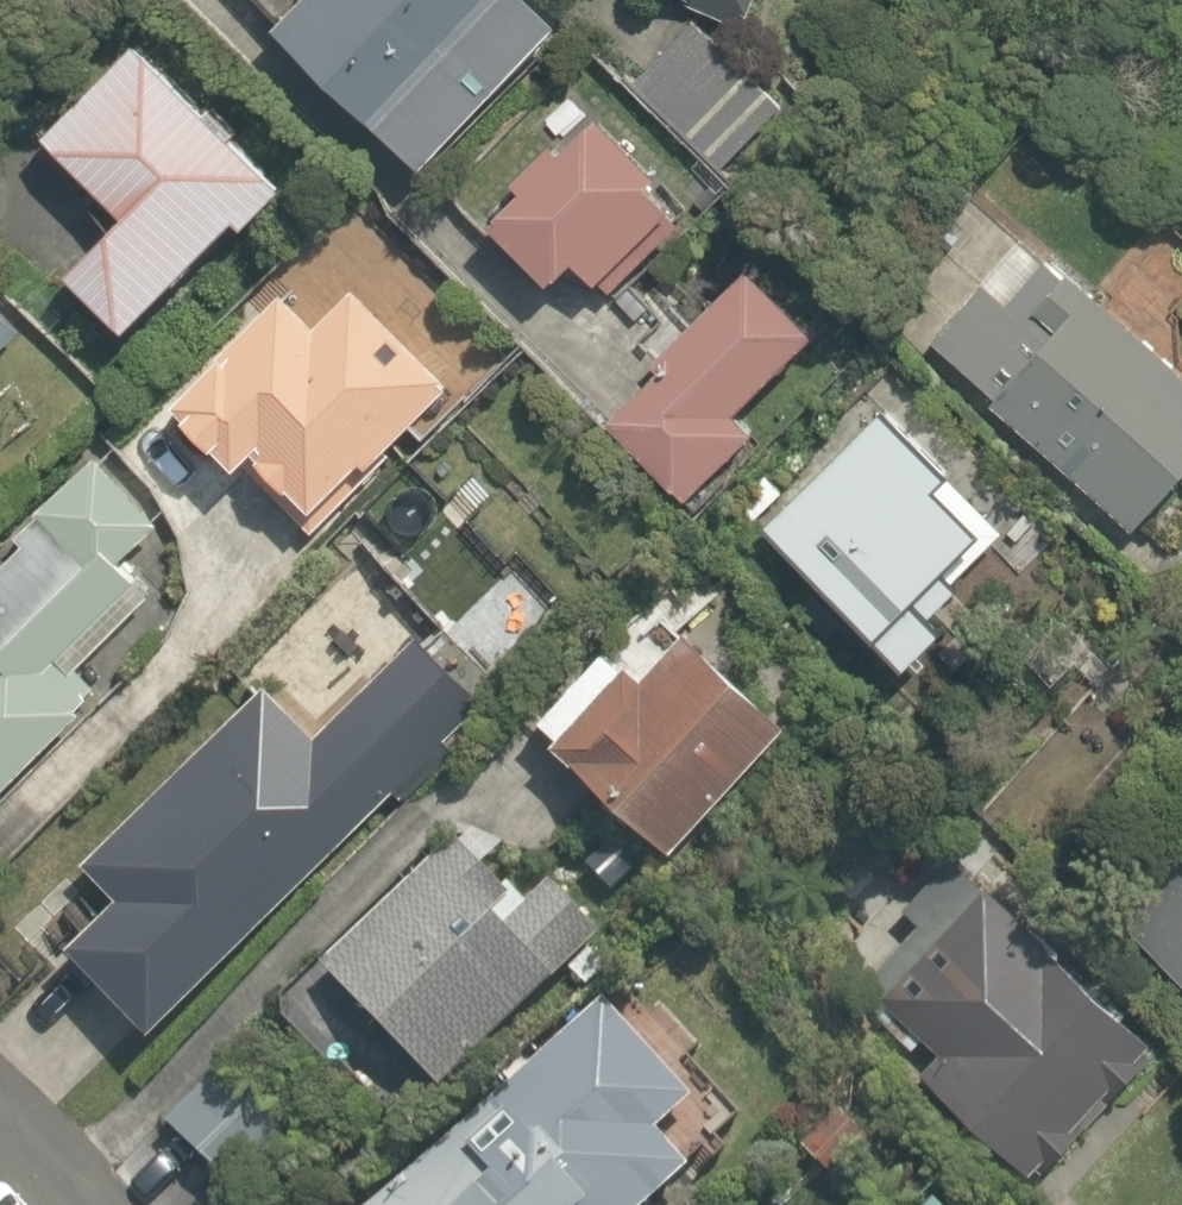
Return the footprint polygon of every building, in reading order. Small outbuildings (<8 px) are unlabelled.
[(427,155),(474,108),(438,72),(510,0),(301,0),(279,22),(388,130),(395,123),(427,155)] [(736,21),(742,7),(751,10),(756,0),(686,0),(736,21)] [(631,82),(720,169),(784,103),(695,17),(631,82)] [(72,269),(129,325),(237,216),(246,224),(285,184),(139,39),(137,38),(46,131),(128,212),(72,269)] [(574,257),(602,285),(669,216),(649,196),(662,183),(593,116),(560,150),(552,142),(516,179),(527,189),(494,223),(552,280),(574,257)] [(1136,525),(1181,473),(1181,366),(1071,267),(1065,274),(1044,256),(1004,301),(982,280),(934,334),(999,392),(994,398),(1135,524),(1136,525)] [(608,423),(683,501),(753,433),(731,411),(809,334),(746,270),(650,364),(659,373),(608,423)] [(242,457),(310,531),(373,473),(366,465),(450,386),(356,285),(314,324),(282,289),(216,350),(222,357),(176,399),(187,411),(184,414),(216,449),(220,445),(236,462),(242,457)] [(22,327),(0,305),(0,350),(22,327)] [(882,479),(912,452),(866,403),(837,430),(882,479)] [(83,709),(75,701),(94,683),(62,650),(136,578),(117,559),(158,519),(96,455),(39,510),(41,511),(18,533),(25,541),(0,565),(0,790),(83,709)] [(334,644),(410,585),(370,534),(289,597),(294,604),(299,599),(334,644)] [(559,735),(676,843),(790,717),(688,624),(646,671),(630,656),(621,665),(606,651),(547,716),(563,730),(559,735)] [(87,854),(201,974),(395,788),(403,797),(459,743),(393,674),(324,740),(267,681),(87,854)] [(324,964),(441,1088),(560,976),(558,974),(604,930),(554,877),(529,901),(511,882),(505,887),(458,837),(457,839),(324,964)] [(1037,1161),(1046,1169),(1090,1122),(1082,1114),(1105,1090),(1111,1096),(1156,1049),(1149,1043),(1148,1042),(1154,1035),(988,878),(985,882),(954,853),(905,905),(924,922),(870,980),(942,1048),(923,1068),(1030,1169),(1037,1161)] [(1152,931),(1181,956),(1181,895),(1152,931)] [(245,1042),(165,1126),(223,1182),(304,1099),(245,1042)] [(796,1136),(835,1177),(873,1142),(833,1100),(796,1136)] [(470,1158),(424,1204),(570,1204),(533,1169),(508,1195),(470,1158)] [(616,1158),(570,1204),(664,1204),(616,1158)]
